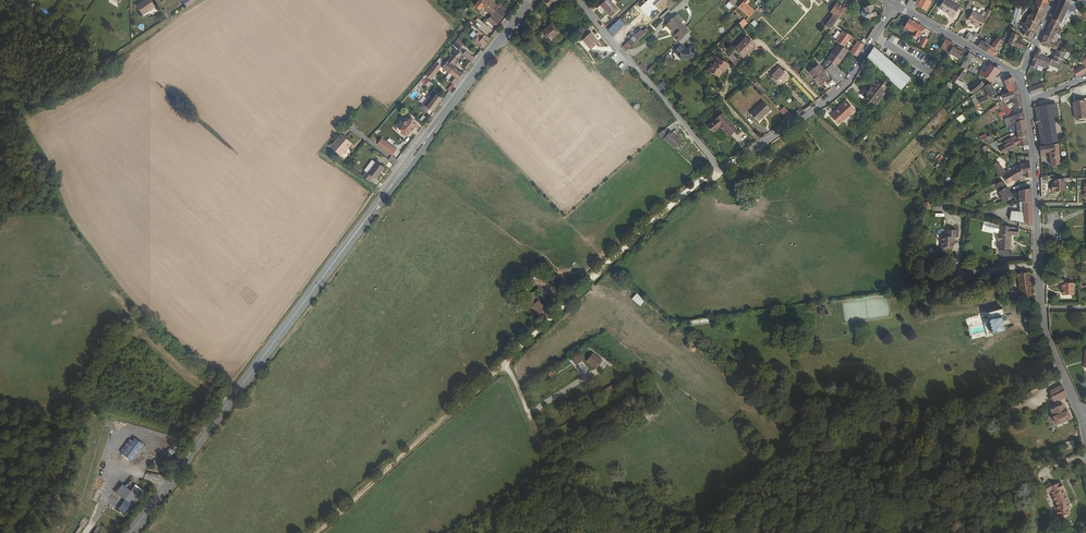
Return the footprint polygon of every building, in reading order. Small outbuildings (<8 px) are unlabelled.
[(147,0),(135,9),(141,17),(153,8),(147,0)] [(478,2),(475,6),(480,10),(483,6),(492,15),(498,8),(501,5),(502,3),(500,1),(497,4),(498,4),(497,6),(490,0),(475,0),(478,2)] [(542,1),(550,10),(558,0),(543,0),(542,1)] [(611,17),(619,10),(613,3),(611,1),(610,0),(606,0),(600,5),(611,17)] [(748,0),(744,0),(738,7),(749,17),(755,11),(747,4),(750,1),(748,0)] [(906,6),(915,10),(917,6),(926,11),(931,2),(928,0),(918,0),(916,3),(911,0),(909,0),(906,6)] [(955,4),(948,0),(944,0),(940,8),(950,13),(950,14),(954,16),(956,13),(956,10),(955,9),(954,7),(955,4)] [(1052,19),(1060,23),(1061,23),(1064,16),(1070,18),(1078,20),(1080,14),(1074,11),(1076,7),(1078,8),(1080,3),(1070,0),(1061,0),(1052,19)] [(826,26),(831,29),(845,8),(837,3),(830,12),(834,15),(826,26)] [(1017,4),(1014,14),(1021,17),(1024,6),(1017,4)] [(1027,21),(1027,22),(1038,26),(1045,7),(1037,4),(1034,11),(1032,10),(1027,21)] [(868,18),(876,15),(874,10),(873,10),(871,6),(864,8),(865,9),(863,9),(862,11),(861,13),(862,15),(864,16),(866,17),(867,16),(868,18)] [(498,8),(492,15),(498,20),(504,14),(498,8)] [(979,26),(983,28),(992,10),(989,9),(984,17),(974,10),(968,20),(971,22),(971,23),(976,26),(977,24),(979,26)] [(1014,14),(1012,21),(1011,23),(1013,24),(1015,24),(1016,21),(1019,22),(1020,20),(1021,17),(1014,14)] [(497,29),(502,23),(498,20),(492,15),(487,20),(497,29)] [(688,33),(689,31),(681,22),(683,21),(680,18),(679,20),(675,16),(667,24),(676,34),(677,35),(674,38),(678,42),(688,33)] [(1049,24),(1048,28),(1055,32),(1060,35),(1064,25),(1065,23),(1068,23),(1070,24),(1070,18),(1064,16),(1061,23),(1060,23),(1052,19),(1049,24)] [(620,19),(608,30),(613,36),(625,25),(620,19)] [(743,27),(748,23),(744,19),(739,23),(743,27)] [(917,39),(923,27),(909,19),(904,28),(913,33),(911,35),(917,39)] [(475,22),(472,27),(477,31),(481,26),(475,22)] [(1038,26),(1027,22),(1026,25),(1025,26),(1029,28),(1035,31),(1038,26)] [(541,32),(549,41),(560,32),(552,23),(541,32)] [(621,47),(625,51),(648,30),(646,28),(642,31),(640,29),(639,30),(636,33),(629,40),(621,47)] [(1035,31),(1029,28),(1027,31),(1026,34),(1033,37),(1034,35),(1035,33),(1035,31)] [(1048,28),(1045,35),(1053,39),(1057,41),(1059,36),(1060,36),(1061,35),(1060,35),(1055,32),(1048,28)] [(839,43),(842,46),(850,35),(841,29),(834,40),(839,43)] [(482,49),(490,39),(479,31),(471,41),(482,49)] [(969,31),(965,37),(968,39),(969,36),(976,41),(979,43),(981,39),(978,37),(969,31)] [(591,33),(583,40),(591,49),(599,42),(591,33)] [(691,36),(688,33),(678,42),(672,47),(675,50),(674,51),(675,52),(680,58),(680,59),(689,59),(689,58),(694,58),(695,46),(688,46),(688,48),(685,48),(682,44),(691,36)] [(1010,41),(1027,50),(1029,47),(1022,44),(1022,45),(1016,42),(1019,36),(1013,33),(1010,41)] [(860,43),(864,45),(869,37),(865,35),(860,43)] [(990,45),(987,49),(992,52),(997,46),(998,47),(1004,39),(998,35),(990,45)] [(1045,35),(1041,43),(1057,50),(1061,51),(1063,46),(1062,46),(1058,42),(1057,41),(1053,39),(1045,35)] [(924,47),(928,39),(923,36),(919,45),(924,47)] [(735,48),(743,57),(754,46),(746,38),(735,48)] [(954,47),(956,44),(946,39),(941,47),(944,49),(950,53),(961,59),(964,53),(954,47)] [(979,43),(978,44),(987,49),(990,45),(989,44),(985,41),(981,39),(979,43)] [(458,51),(464,45),(457,40),(452,46),(458,51)] [(858,56),(864,45),(860,43),(858,41),(852,52),(858,56)] [(837,66),(848,50),(839,43),(827,59),(829,60),(833,64),(837,66)] [(866,60),(900,89),(909,77),(874,48),(866,60)] [(448,80),(454,85),(462,74),(452,66),(454,63),(453,62),(461,54),(456,50),(444,64),(440,67),(451,76),(448,80)] [(1051,59),(1049,65),(1061,70),(1062,66),(1060,64),(1065,53),(1057,50),(1053,60),(1051,59)] [(468,60),(471,62),(474,58),(464,51),(462,55),(468,60)] [(968,66),(975,55),(970,52),(961,66),(965,68),(970,71),(971,72),(973,69),(968,66)] [(731,53),(728,57),(733,63),(737,59),(731,53)] [(1036,54),(1030,66),(1036,68),(1038,65),(1046,69),(1047,67),(1048,67),(1049,65),(1051,59),(1040,55),(1036,54)] [(708,71),(719,77),(723,70),(725,71),(729,64),(718,58),(713,66),(711,65),(708,71)] [(737,59),(733,63),(738,68),(743,63),(738,58),(737,59)] [(434,63),(440,67),(444,64),(438,59),(434,63)] [(822,66),(825,70),(833,64),(829,60),(822,66)] [(844,79),(846,74),(837,66),(833,64),(825,70),(833,79),(837,84),(844,79)] [(996,74),(1000,69),(991,64),(990,65),(994,68),(992,71),(996,74)] [(990,81),(996,74),(992,71),(994,68),(990,65),(988,68),(989,69),(988,70),(986,69),(985,71),(982,69),(980,72),(977,70),(975,73),(979,76),(979,75),(984,78),(985,77),(990,81)] [(1072,71),(1077,77),(1085,72),(1085,69),(1083,65),(1072,71)] [(826,75),(824,73),(818,66),(809,73),(820,85),(828,78),(826,75)] [(789,77),(779,67),(771,75),(780,86),(789,77)] [(1008,85),(1015,82),(1013,76),(1005,80),(1008,85)] [(425,77),(420,82),(428,89),(432,84),(425,77)] [(909,77),(900,89),(901,90),(910,78),(909,77)] [(881,78),(879,81),(886,87),(889,84),(881,78)] [(832,89),(837,84),(833,79),(828,84),(832,89)] [(866,93),(867,93),(870,88),(872,89),(878,81),(876,79),(866,93)] [(974,93),(985,84),(982,79),(970,87),(964,82),(958,79),(957,82),(970,93),(972,91),(974,93)] [(868,94),(863,100),(872,107),(887,88),(886,87),(879,81),(878,81),(872,89),(870,88),(867,93),(868,94)] [(656,86),(662,94),(667,89),(660,82),(656,86)] [(1012,91),(1018,89),(1015,82),(1008,85),(1012,91)] [(994,96),(997,95),(993,84),(991,85),(990,83),(987,85),(991,94),(989,94),(989,96),(979,100),(981,104),(995,97),(994,96)] [(1030,96),(1043,91),(1044,86),(1029,91),(1030,96)] [(960,89),(945,108),(949,111),(963,92),(960,89)] [(1012,98),(1020,95),(1018,89),(1012,91),(1007,93),(1003,94),(1005,100),(1012,98)] [(434,95),(439,99),(441,96),(434,90),(432,94),(434,95)] [(810,101),(803,94),(801,96),(807,103),(810,101)] [(429,111),(431,112),(439,99),(434,95),(430,101),(428,99),(423,106),(429,111)] [(1016,107),(1022,105),(1020,95),(1012,98),(1013,101),(1014,103),(1015,103),(1016,107)] [(431,112),(432,113),(442,101),(439,99),(431,112)] [(855,110),(847,101),(842,105),(843,106),(840,109),(839,108),(834,112),(835,113),(831,116),(838,124),(842,121),(843,121),(855,110)] [(989,110),(995,105),(992,101),(986,106),(989,110)] [(1076,102),(1078,120),(1085,119),(1085,101),(1076,102)] [(769,110),(761,102),(748,113),(756,122),(769,110)] [(397,103),(391,109),(393,112),(399,106),(397,103)] [(1013,114),(1007,105),(1002,108),(1008,117),(1013,114)] [(1043,144),(1041,144),(1041,147),(1053,146),(1053,145),(1056,144),(1056,141),(1058,141),(1054,116),(1052,105),(1036,108),(1043,144)] [(426,115),(429,111),(423,106),(420,110),(426,115)] [(778,112),(786,121),(792,117),(782,107),(778,112)] [(736,130),(722,113),(704,127),(710,134),(719,126),(727,137),(736,130)] [(1011,127),(1024,120),(1023,113),(1012,117),(1013,122),(1007,125),(1008,128),(1011,127)] [(961,115),(956,119),(960,124),(965,120),(961,115)] [(395,128),(402,134),(405,136),(414,125),(404,116),(401,119),(400,118),(397,122),(398,124),(395,128)] [(1019,133),(1026,130),(1024,120),(1011,127),(1013,132),(1018,130),(1019,133)] [(957,128),(961,132),(965,128),(961,124),(957,128)] [(1020,139),(1027,136),(1026,130),(1019,133),(1019,134),(1019,137),(1020,139)] [(338,157),(349,143),(338,134),(328,147),(338,157)] [(986,142),(987,143),(989,144),(998,139),(995,135),(984,141),(986,142)] [(1021,144),(1028,141),(1027,136),(1020,139),(1020,140),(1016,142),(1017,145),(1021,144)] [(1020,140),(1020,139),(1019,137),(1006,144),(1007,144),(1005,145),(1006,147),(1016,142),(1020,140)] [(374,145),(390,156),(395,151),(379,138),(374,145)] [(983,139),(982,140),(977,146),(980,149),(986,142),(984,141),(983,139)] [(1018,147),(1017,145),(1016,142),(1006,147),(1008,151),(1008,152),(1018,147)] [(1063,164),(1060,143),(1056,144),(1053,145),(1053,146),(1041,147),(1042,154),(1051,153),(1053,165),(1063,164)] [(940,163),(944,159),(939,155),(935,159),(940,163)] [(360,177),(368,182),(372,177),(375,180),(384,168),(375,161),(366,172),(363,172),(360,177)] [(1025,179),(1030,178),(1032,177),(1030,163),(1022,165),(1022,168),(1026,175),(1024,176),(1025,179)] [(1015,181),(1024,176),(1026,175),(1022,168),(1010,173),(1015,181)] [(1008,184),(1015,181),(1010,173),(1009,171),(1002,173),(1005,178),(1008,184)] [(987,179),(974,188),(976,192),(990,184),(987,179)] [(1065,191),(1065,179),(1053,179),(1054,184),(1054,186),(1052,186),(1052,191),(1054,191),(1065,191)] [(1001,181),(995,185),(999,193),(1007,188),(1006,187),(1006,185),(1003,180),(1001,181)] [(1002,197),(993,202),(995,207),(1002,202),(1003,204),(1013,198),(1012,197),(1007,188),(999,193),(1002,197)] [(1025,205),(1030,205),(1030,189),(1020,191),(1020,193),(1020,205),(1025,205)] [(1011,221),(1031,224),(1030,217),(1025,215),(1012,213),(1011,221)] [(999,225),(984,222),(982,231),(999,234),(999,225)] [(1016,236),(1016,229),(1004,226),(1004,235),(999,235),(998,235),(998,243),(999,243),(999,250),(1010,251),(1010,236),(1016,236)] [(953,239),(955,239),(955,232),(946,231),(945,238),(941,238),(941,247),(939,247),(939,254),(946,254),(946,250),(952,251),(953,243),(953,239)] [(1019,300),(1032,299),(1029,274),(1017,275),(1019,300)] [(992,284),(992,279),(960,283),(961,288),(966,288),(966,289),(968,290),(978,288),(978,289),(984,288),(984,285),(992,284)] [(1074,284),(1062,284),(1062,289),(1064,290),(1064,296),(1074,296),(1074,284)] [(535,297),(540,292),(536,288),(532,294),(535,297)] [(542,309),(545,306),(539,300),(536,303),(542,309)] [(1002,310),(985,315),(987,323),(988,322),(989,324),(981,327),(984,336),(992,333),(993,336),(1005,332),(1001,318),(1004,317),(1002,310)] [(584,361),(580,357),(572,363),(576,368),(584,361)] [(603,364),(593,357),(588,363),(598,371),(603,364)] [(1022,377),(1014,374),(1011,384),(1019,387),(1022,377)] [(1067,398),(1062,387),(1050,393),(1050,394),(1049,395),(1050,398),(1049,399),(1051,403),(1052,402),(1053,404),(1067,398)] [(1065,413),(1063,408),(1051,413),(1057,428),(1070,422),(1066,412),(1065,413)] [(887,416),(885,412),(874,417),(876,422),(887,416)] [(914,432),(913,430),(906,433),(905,433),(913,454),(921,451),(915,434),(917,433),(916,431),(914,432)] [(126,442),(118,452),(129,461),(142,445),(133,438),(128,444),(126,442)] [(1024,457),(1017,460),(1021,468),(1027,465),(1024,457)] [(1049,485),(1042,489),(1047,497),(1049,495),(1051,498),(1051,499),(1056,507),(1057,511),(1056,511),(1057,517),(1059,517),(1059,518),(1069,517),(1069,511),(1068,503),(1062,493),(1063,492),(1059,484),(1051,488),(1049,485)] [(114,493),(130,506),(137,498),(121,485),(114,493)] [(944,509),(936,488),(929,491),(938,515),(947,511),(946,508),(944,509)]
